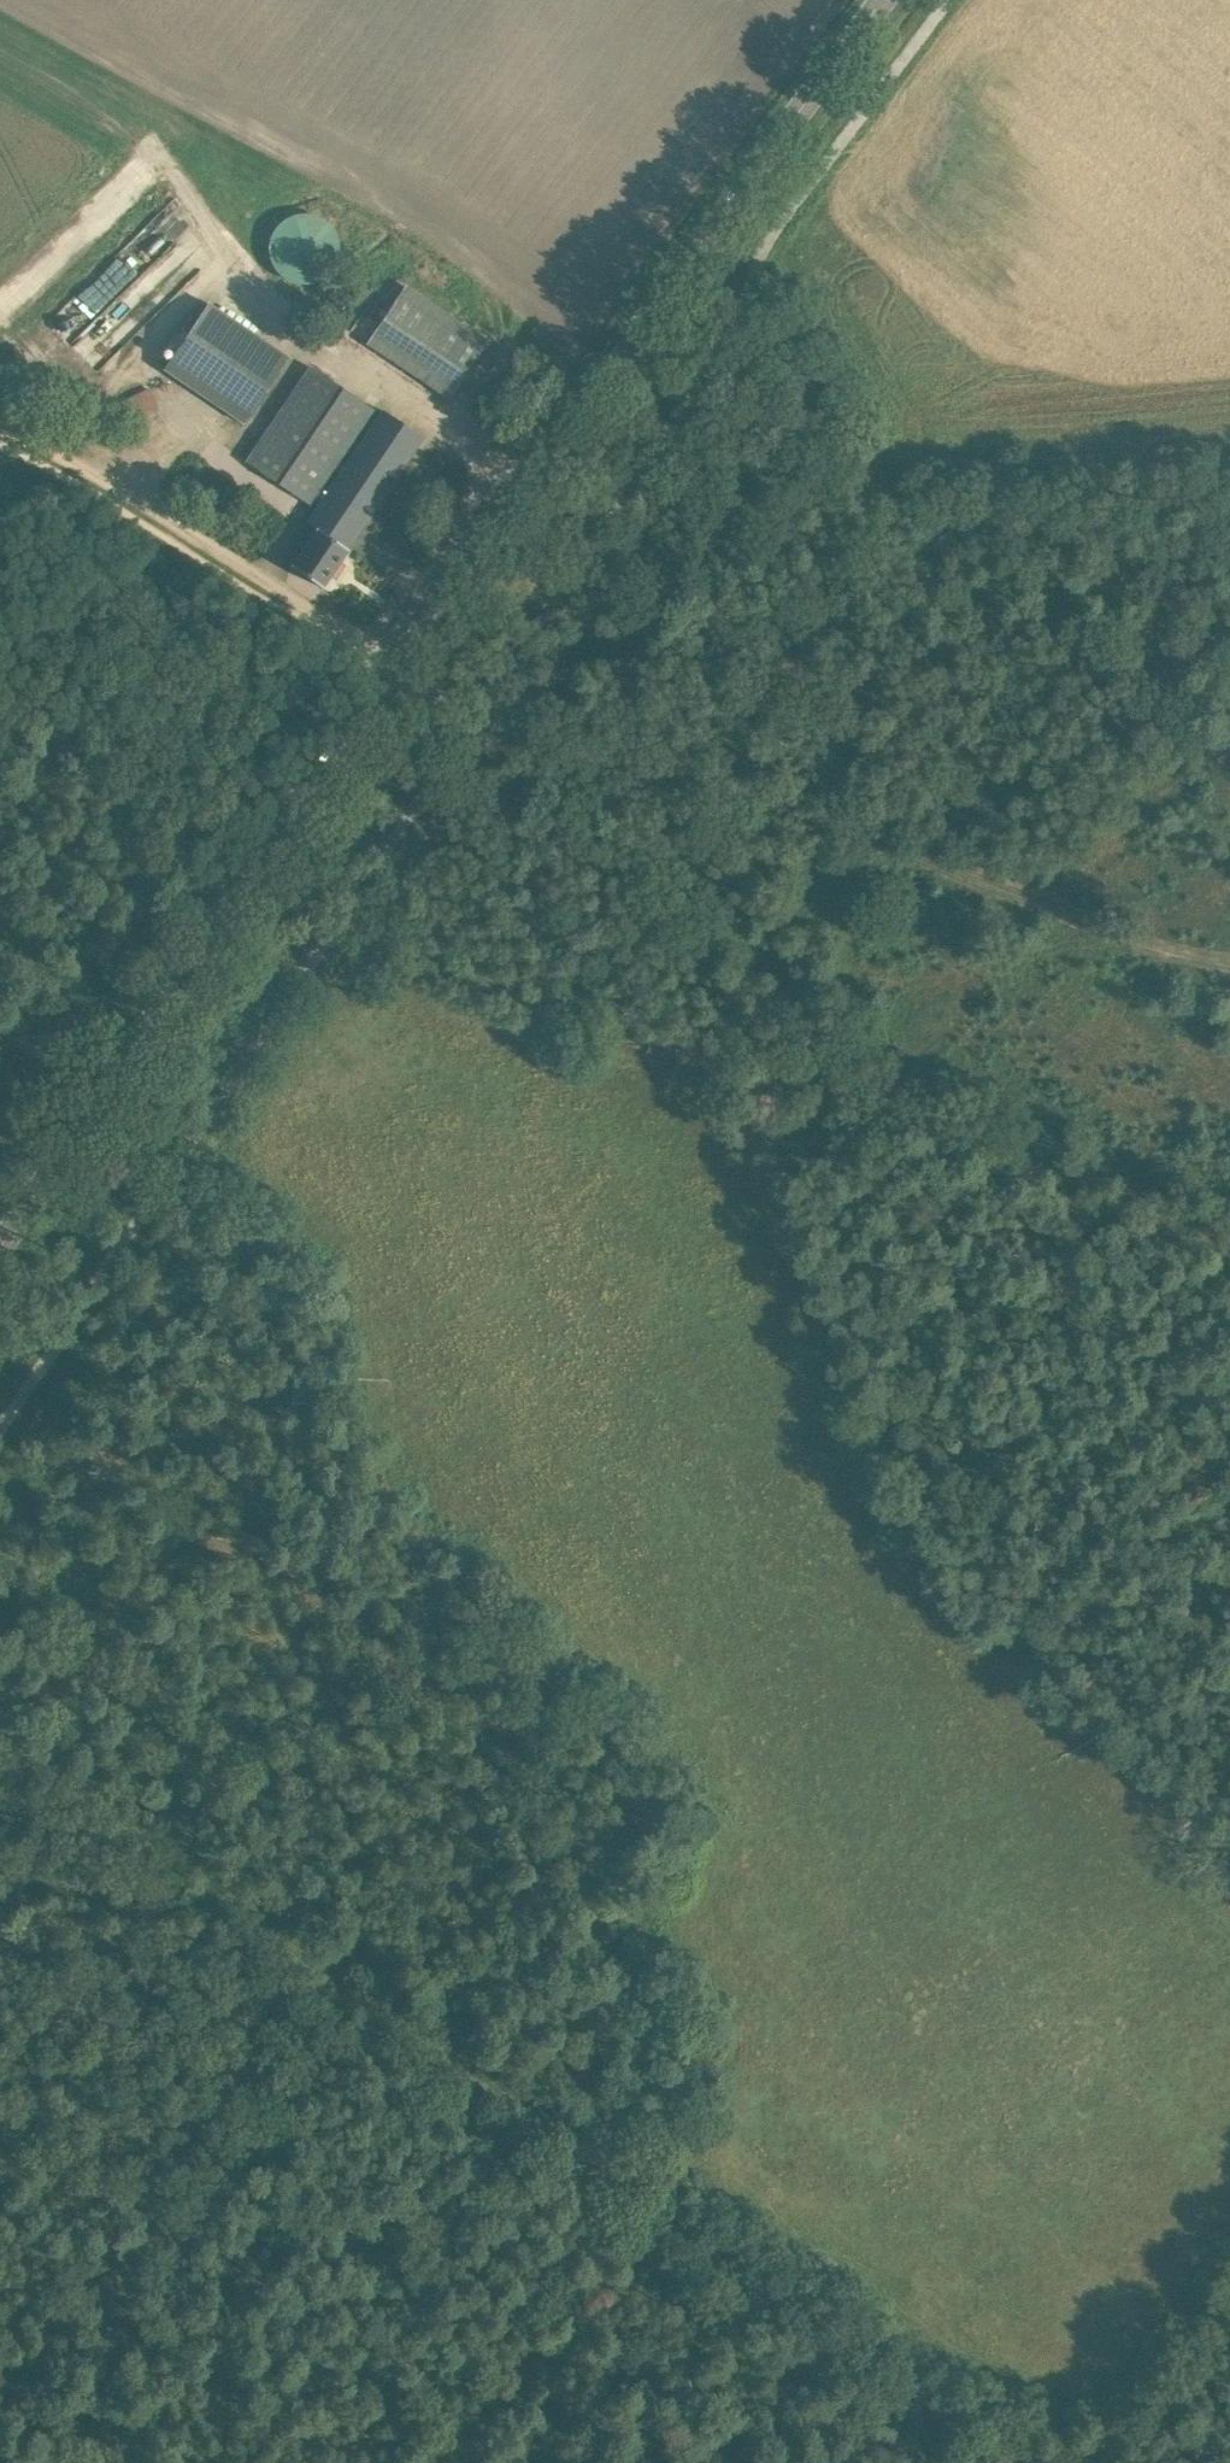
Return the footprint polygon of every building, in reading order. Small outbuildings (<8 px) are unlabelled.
[(339,254),(340,246),(338,237),(335,229),(329,222),(323,217),(315,214),(307,212),(297,212),(290,215),(284,219),(278,224),(272,230),(269,236),(268,243),(269,251),(271,261),(276,269),(282,276),(291,280),(303,282),(313,281),(318,280),(329,274),(334,268),(338,260),(339,254)] [(367,342),(451,396),(489,336),(405,282),(367,342)] [(166,369),(244,422),(288,356),(210,303),(166,369)] [(371,408),(310,367),(248,462),(309,502),(314,494),(322,500),(308,521),(317,527),(291,566),(322,587),(348,548),(423,436),(382,409),(344,465),(336,460),(371,408)] [(158,406),(150,389),(124,401),(132,418),(158,406)]
